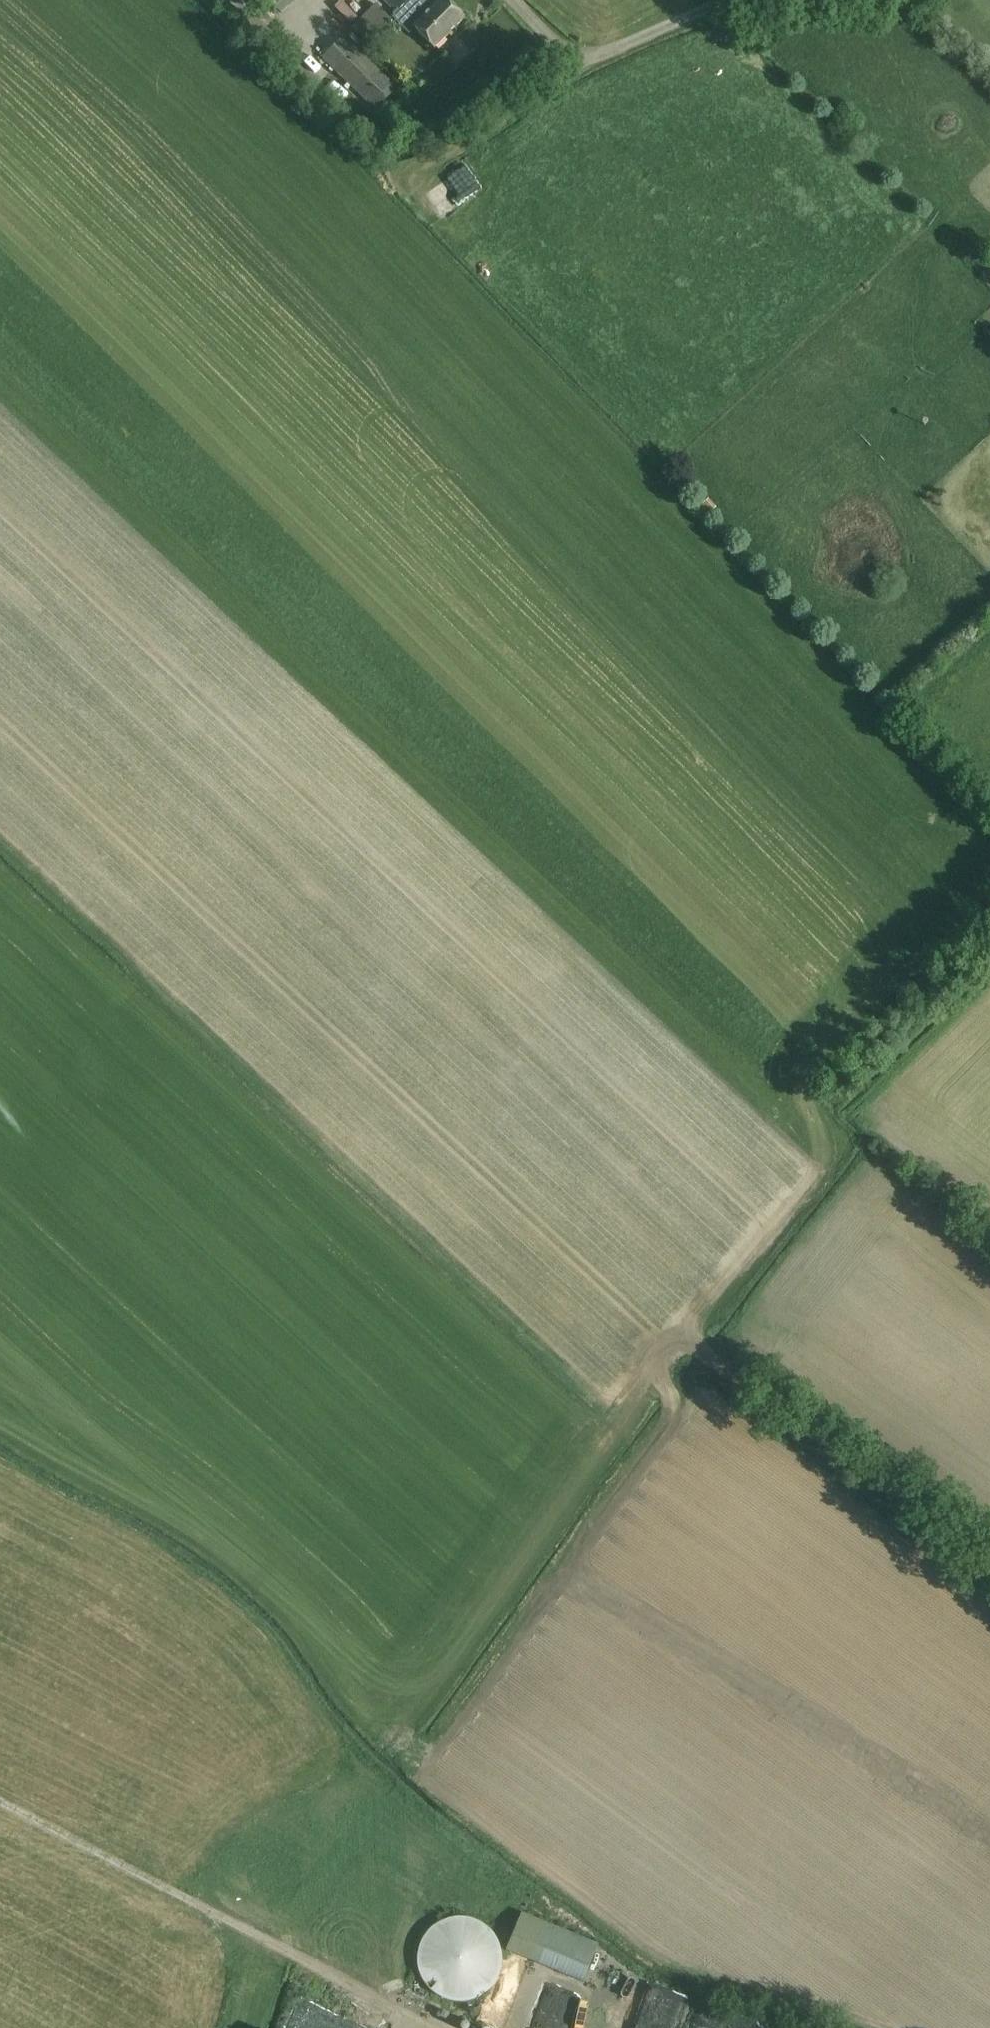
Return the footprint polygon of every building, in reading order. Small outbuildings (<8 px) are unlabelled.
[(435,4),(431,0),(380,0),(394,13),(391,16),(409,34),(414,29),(434,49),(465,18),(448,0),(440,0),(435,4)] [(366,44),(391,19),(376,4),(351,29),(366,44)] [(375,111),(398,88),(345,35),(322,58),(375,111)] [(424,190),(442,217),(483,188),(465,162),(424,190)] [(506,1948),(583,1981),(599,1945),(522,1912),(506,1948)] [(478,1922),(471,1919),(463,1917),(455,1918),(447,1919),(440,1923),(433,1927),(428,1933),(423,1940),(420,1947),(419,1955),(419,1963),(420,1971),(423,1978),(428,1985),(433,1991),(440,1995),(447,1999),(455,2000),(463,2000),(471,1999),(478,1996),(485,1992),(491,1987),(495,1981),(499,1974),(501,1967),(502,1959),(501,1951),(499,1944),(495,1937),(491,1931),(485,1926),(478,1922)] [(535,2027),(567,2027),(577,1995),(547,1986),(535,2027)] [(633,2027),(668,2027),(677,2001),(644,1991),(633,2027)]
